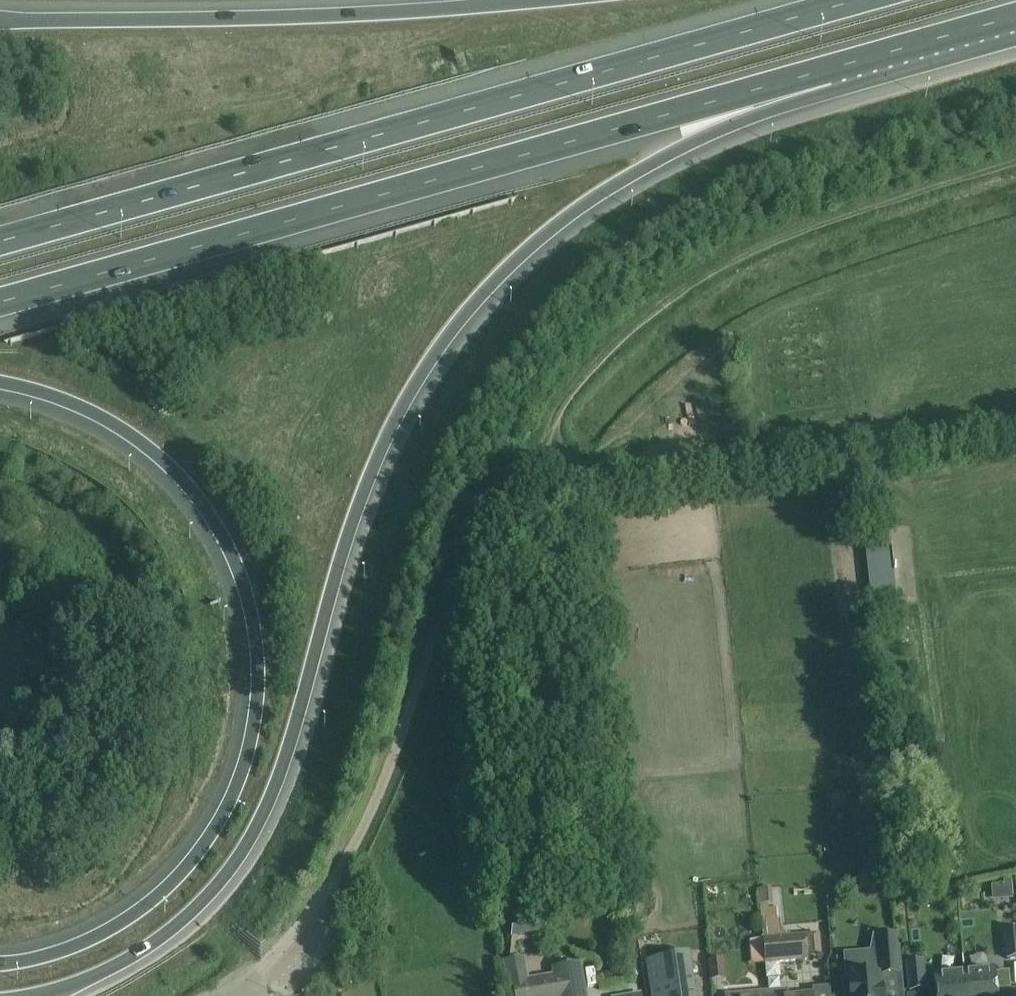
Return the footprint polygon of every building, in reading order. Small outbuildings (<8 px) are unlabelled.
[(896,593),(890,543),(866,545),(871,596),(896,593)] [(821,956),(820,934),(807,935),(783,937),(781,908),(760,910),(762,939),(763,939),(765,965),(808,961),(808,957),(821,956)] [(1004,931),(1007,959),(1015,958),(1015,930),(1004,931)] [(896,936),(875,937),(868,976),(848,977),(848,980),(842,981),(843,995),(883,995),(882,976),(899,974),(896,936)] [(653,987),(654,995),(695,995),(689,957),(659,962),(663,986),(653,987)] [(515,989),(516,995),(585,995),(580,965),(554,969),(555,976),(527,981),(523,959),(503,963),(506,976),(513,975),(515,989)] [(724,959),(709,960),(710,980),(725,979),(724,959)] [(923,962),(907,963),(910,991),(926,990),(923,962)] [(965,971),(967,995),(996,995),(996,991),(1000,990),(1012,989),(1010,973),(994,975),(994,969),(965,971)] [(965,971),(934,974),(936,995),(967,995),(965,971)]
